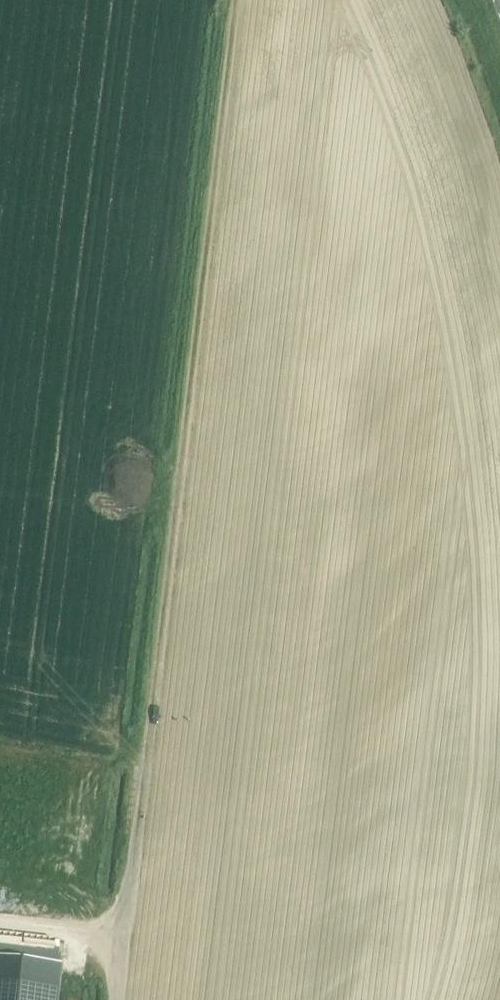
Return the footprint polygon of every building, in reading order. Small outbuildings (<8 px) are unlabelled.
[(61,965),(51,964),(54,943),(0,937),(0,999),(57,999),(61,965)]
